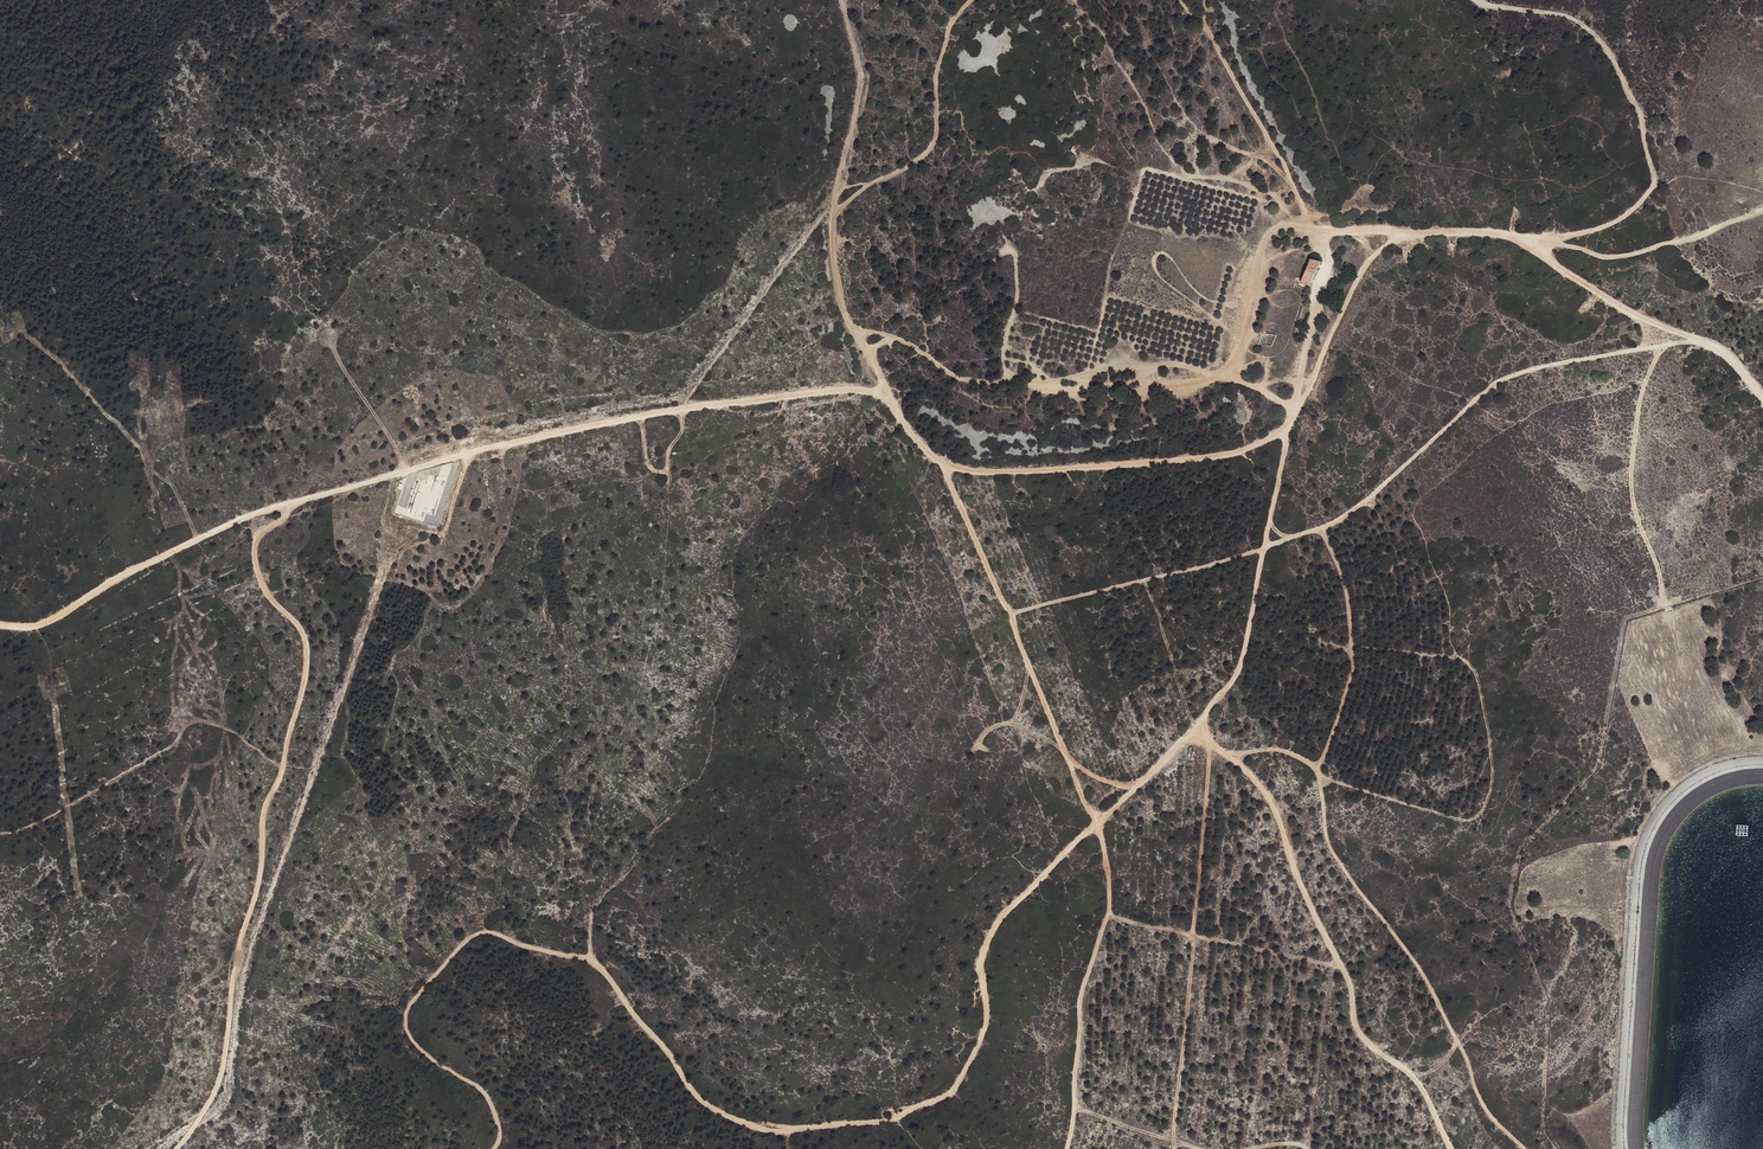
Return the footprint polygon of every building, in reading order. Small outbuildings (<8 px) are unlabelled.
[(1316,275),(1322,262),(1311,260),(1309,266),(1301,281),(1310,285),(1316,275)]
